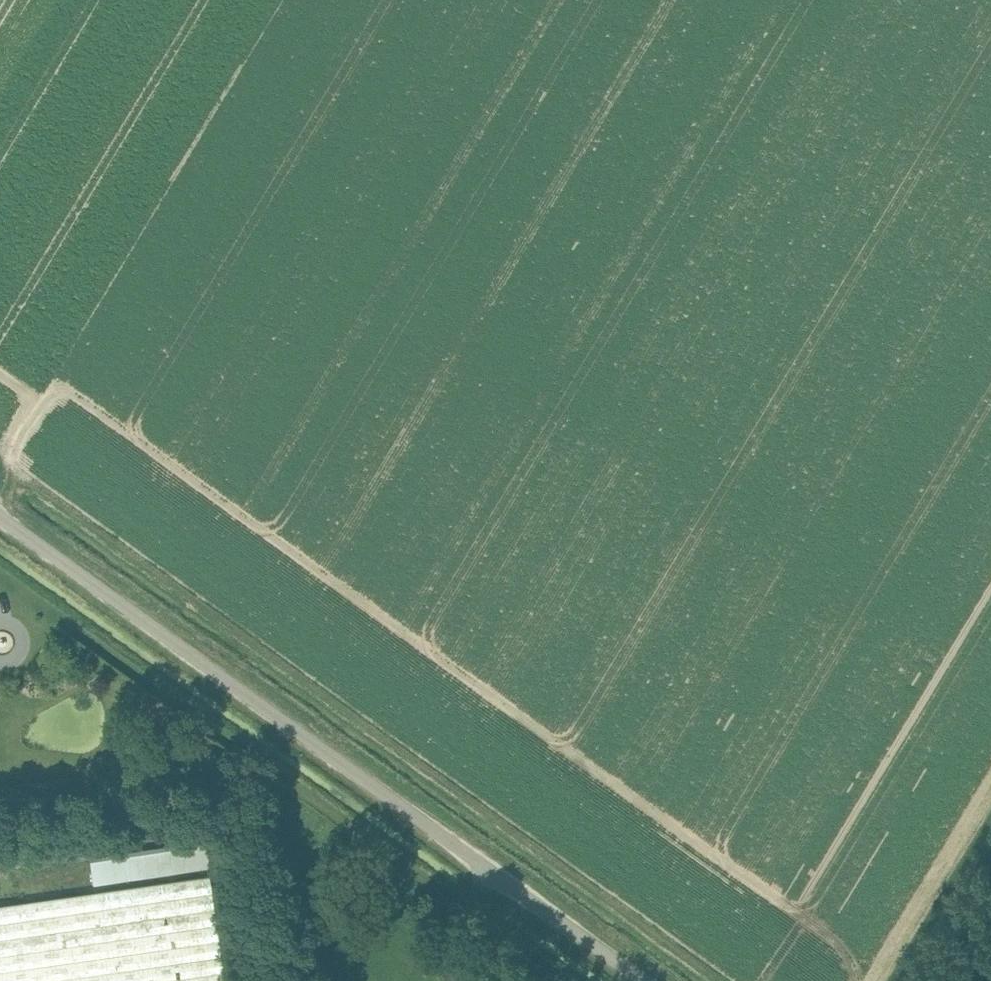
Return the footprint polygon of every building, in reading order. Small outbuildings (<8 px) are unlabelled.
[(93,884),(209,868),(205,845),(90,861),(93,884)] [(209,877),(0,907),(0,980),(224,980),(209,877)]
